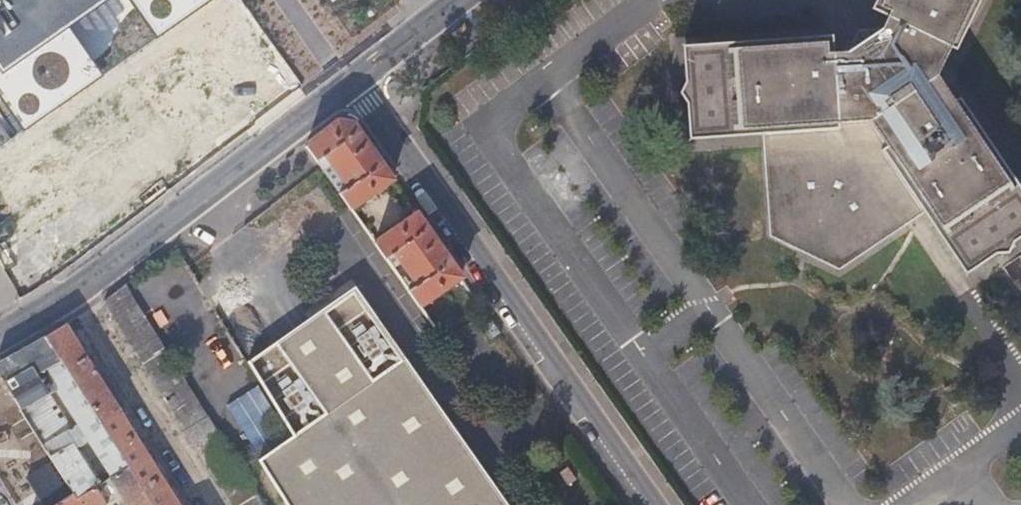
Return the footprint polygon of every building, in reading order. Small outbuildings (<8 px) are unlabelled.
[(22,133),(104,76),(65,20),(94,0),(0,0),(0,101),(22,133)] [(154,41),(213,0),(125,0),(154,41)] [(701,47),(704,79),(698,91),(706,102),(708,132),(793,126),(800,226),(864,256),(946,196),(996,265),(1020,248),(1020,156),(960,70),(991,0),(913,0),(903,22),(884,24),(878,27),(875,31),(865,49),(838,51),(837,37),(701,47)] [(306,145),(350,208),(392,178),(353,123),(339,121),(306,145)] [(388,193),(362,209),(375,231),(401,215),(388,193)] [(400,279),(418,306),(460,276),(416,213),(395,228),(374,243),(392,268),(401,263),(412,278),(408,281),(405,276),(400,279)] [(127,282),(104,300),(174,411),(233,504),(266,504),(127,282)] [(397,364),(404,359),(397,349),(396,350),(353,291),(322,313),(326,320),(282,351),(278,344),(276,341),(246,362),(292,436),(257,460),(285,504),(494,504),(397,364)] [(322,313),(278,344),(282,351),(326,320),(322,313)] [(490,339),(500,333),(491,320),(482,327),(490,339)] [(67,323),(46,336),(128,466),(152,504),(180,504),(142,444),(67,323)] [(46,336),(24,348),(0,362),(0,372),(22,408),(48,451),(52,457),(75,444),(79,441),(37,373),(43,369),(47,366),(115,474),(128,466),(46,336)] [(412,367),(406,358),(404,359),(397,364),(494,504),(507,504),(412,367)] [(111,477),(115,474),(47,366),(43,369),(111,477)] [(225,402),(241,432),(275,414),(259,385),(225,402)] [(75,444),(52,457),(55,461),(77,448),(75,444)] [(71,488),(75,494),(77,498),(96,487),(99,485),(77,448),(55,461),(71,488)] [(26,475),(33,488),(53,477),(46,464),(26,475)] [(128,466),(115,474),(111,477),(110,478),(127,504),(152,504),(128,466)] [(101,483),(110,478),(106,472),(98,477),(101,483)] [(61,502),(57,504),(105,504),(107,504),(102,496),(96,487),(77,498),(75,494),(69,498),(61,502)] [(107,504),(113,504),(106,494),(102,496),(107,504)]
